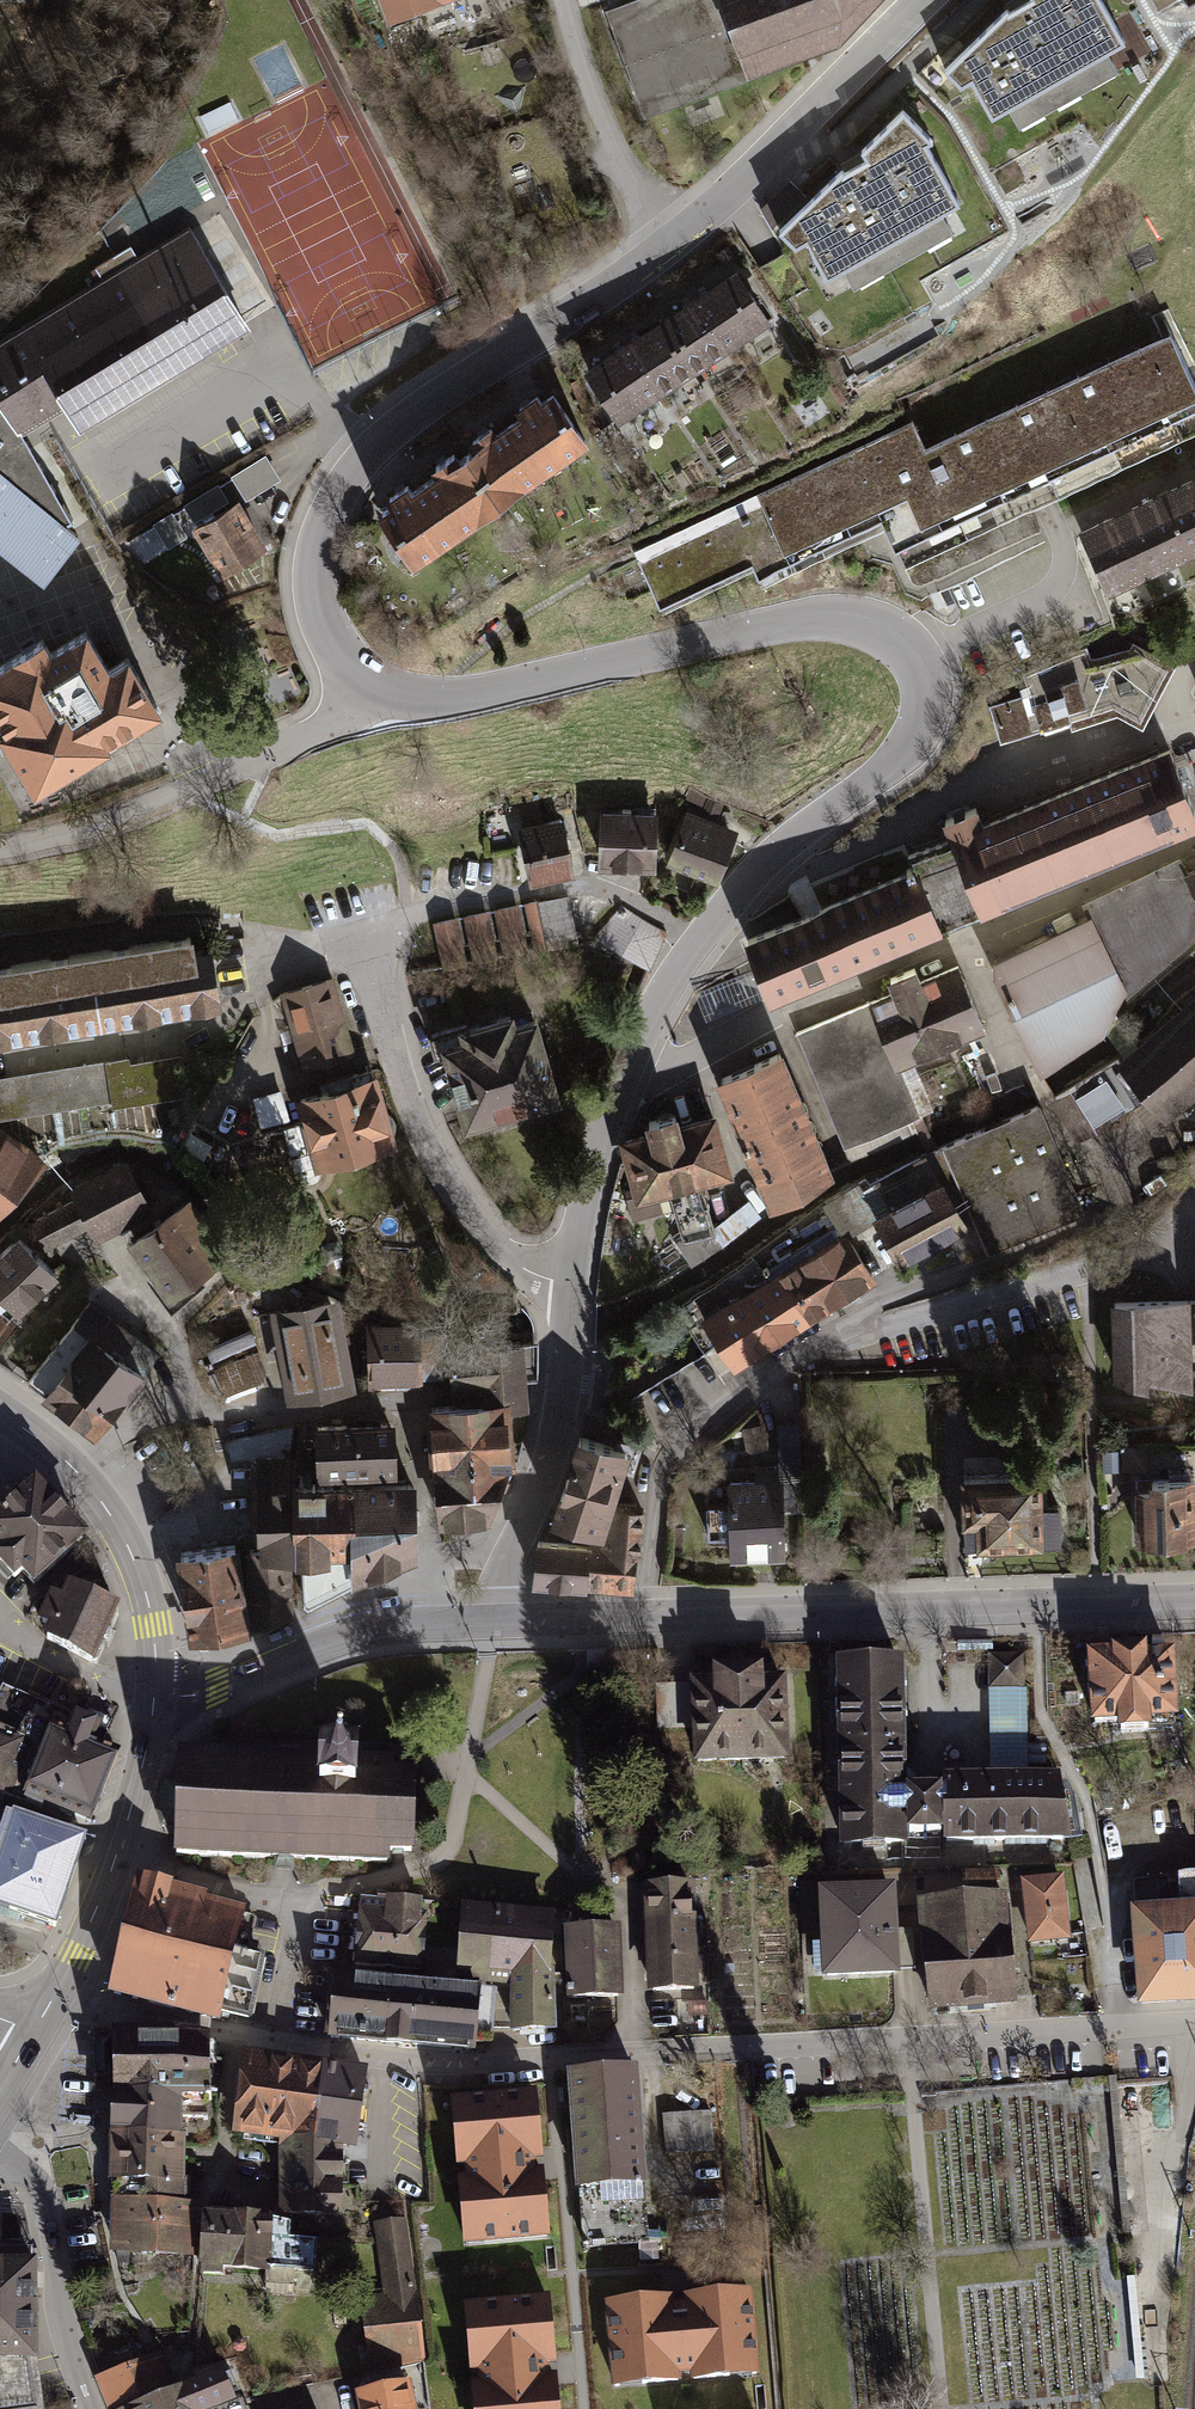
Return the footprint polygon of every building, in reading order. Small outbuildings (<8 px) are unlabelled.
[(387,17),(434,0),(380,0),(387,17)] [(606,9),(645,116),(750,75),(749,69),(836,37),(872,0),(630,0),(606,9)] [(945,67),(961,85),(972,79),(993,114),(1010,105),(1020,123),(1121,67),(1110,49),(1128,38),(1105,0),(1023,0),(1010,7),(1009,5),(945,67)] [(842,167),(779,228),(796,246),(806,240),(827,276),(844,266),(855,284),(954,228),(945,210),(961,200),(929,141),(935,137),(904,107),(861,149),(866,156),(855,163),(844,169),(842,167)] [(0,340),(0,396),(23,434),(69,405),(82,427),(251,324),(190,225),(139,257),(132,245),(91,270),(97,281),(0,340)] [(771,319),(737,269),(695,297),(729,347),(771,319)] [(695,297),(661,320),(695,370),(729,347),(695,297)] [(661,320),(630,341),(663,391),(695,370),(661,320)] [(635,551),(664,611),(756,568),(763,585),(886,529),(905,567),(1044,503),(1194,432),(1194,378),(1173,332),(926,448),(913,420),(635,551)] [(630,341),(586,370),(619,420),(663,391),(630,341)] [(388,502),(375,511),(411,562),(588,440),(552,388),(541,396),(536,389),(513,405),(518,412),(497,427),(492,421),(465,440),(469,446),(458,453),(454,446),(426,465),(431,472),(410,486),(405,478),(383,494),(388,502)] [(1,543),(49,580),(82,532),(67,520),(74,516),(23,434),(0,396),(0,542),(1,543)] [(267,454),(233,475),(248,500),(282,478),(267,454)] [(1082,530),(1112,592),(1194,552),(1194,476),(1082,530)] [(219,482),(185,503),(196,521),(230,500),(219,482)] [(242,498),(194,526),(222,575),(270,547),(242,498)] [(174,511),(153,523),(168,547),(188,535),(174,511)] [(0,665),(0,719),(5,728),(2,729),(39,790),(116,744),(114,740),(167,708),(134,654),(116,665),(92,627),(57,648),(49,635),(0,665)] [(1027,684),(1021,687),(1024,696),(1035,731),(1070,719),(1072,726),(1119,711),(1145,724),(1177,663),(1135,641),(1131,647),(1091,657),(1088,648),(1023,673),(1027,684)] [(1035,731),(1024,696),(991,706),(1002,741),(1035,731)] [(945,823),(953,841),(914,857),(919,867),(745,937),(769,998),(1194,827),(1194,804),(1174,751),(983,828),(976,811),(945,823)] [(706,798),(701,812),(718,819),(724,805),(706,798)] [(658,812),(600,809),(598,865),(655,868),(658,812)] [(738,831),(687,810),(667,862),(718,882),(738,831)] [(565,819),(518,829),(529,881),(576,871),(565,819)] [(661,828),(658,840),(667,842),(670,831),(661,828)] [(997,960),(995,977),(1041,1074),(1106,1032),(1124,996),(1130,998),(1194,939),(1194,890),(1186,873),(1179,857),(1083,903),(1089,916),(997,960)] [(1186,873),(1194,890),(1194,869),(1186,873)] [(568,896),(537,903),(547,948),(578,942),(568,896)] [(537,900),(524,903),(534,951),(547,948),(537,903),(537,900)] [(518,905),(494,910),(504,956),(528,952),(518,905)] [(667,932),(622,905),(593,937),(650,969),(667,932)] [(488,911),(463,916),(474,964),(498,958),(488,911)] [(457,916),(432,921),(442,969),(467,964),(457,916)] [(200,947),(198,933),(154,941),(167,1012),(226,1001),(216,944),(200,947)] [(154,941),(97,950),(109,1022),(167,1012),(154,941)] [(97,950),(37,960),(48,1032),(109,1022),(97,950)] [(0,966),(0,1039),(48,1032),(37,960),(0,966)] [(894,993),(871,1003),(899,1066),(986,1028),(958,964),(922,980),(917,967),(888,979),(894,993)] [(751,968),(695,993),(707,1020),(763,996),(751,968)] [(355,1054),(333,977),(280,992),(302,1069),(355,1054)] [(1119,1054),(1151,1095),(1167,1116),(1194,1094),(1194,996),(1194,995),(1119,1054)] [(871,1003),(798,1034),(846,1145),(919,1114),(899,1066),(871,1003)] [(560,1104),(538,1023),(517,1029),(513,1013),(433,1035),(460,1132),(560,1104)] [(831,1174),(778,1054),(721,1079),(774,1199),(831,1174)] [(1119,1054),(1052,1099),(1078,1140),(1151,1095),(1119,1054)] [(0,1078),(0,1119),(113,1101),(114,1107),(190,1095),(184,1055),(132,1063),(131,1057),(0,1078)] [(396,1144),(377,1076),(294,1100),(314,1168),(396,1144)] [(255,1101),(263,1131),(291,1123),(283,1093),(255,1101)] [(1033,1107),(948,1141),(991,1247),(1076,1213),(1033,1107)] [(647,1132),(619,1139),(632,1189),(636,1203),(659,1196),(670,1193),(682,1236),(673,1240),(692,1265),(722,1244),(713,1235),(717,1234),(715,1226),(703,1183),(734,1175),(717,1113),(680,1123),(678,1115),(645,1124),(647,1132)] [(1,1217),(47,1158),(0,1127),(0,1217),(1,1217)] [(129,1158),(70,1188),(76,1199),(30,1222),(45,1251),(93,1227),(99,1238),(155,1209),(129,1158)] [(955,1176),(883,1210),(905,1256),(977,1222),(955,1176)] [(636,1203),(632,1189),(624,1191),(632,1221),(664,1213),(659,1196),(636,1203)] [(232,1256),(188,1197),(125,1244),(150,1276),(146,1279),(170,1312),(205,1284),(200,1279),(232,1256)] [(749,1199),(715,1226),(717,1234),(713,1235),(722,1244),(762,1216),(749,1199)] [(754,1254),(685,1303),(697,1323),(715,1348),(734,1375),(875,1283),(826,1209),(754,1254)] [(21,1237),(0,1259),(0,1342),(18,1321),(11,1316),(15,1311),(21,1316),(61,1277),(21,1237)] [(262,1255),(244,1257),(252,1312),(269,1310),(329,1299),(262,1255)] [(329,1299),(269,1310),(287,1402),(355,1389),(337,1297),(329,1299)] [(1113,1304),(1116,1384),(1152,1391),(1151,1381),(1194,1393),(1194,1370),(1194,1304),(1192,1304),(1192,1300),(1113,1304)] [(89,1303),(29,1382),(45,1394),(42,1399),(96,1440),(159,1356),(89,1303)] [(416,1323),(367,1326),(370,1385),(419,1382),(419,1377),(445,1376),(442,1330),(417,1331),(416,1323)] [(615,1375),(629,1399),(715,1348),(697,1323),(689,1329),(694,1335),(615,1375)] [(508,1403),(509,1412),(529,1411),(526,1380),(537,1379),(535,1343),(448,1349),(453,1396),(486,1393),(487,1405),(508,1403)] [(258,1350),(214,1367),(225,1396),(263,1381),(266,1369),(258,1350)] [(487,1405),(425,1410),(430,1474),(436,1473),(440,1527),(487,1524),(512,1458),(509,1412),(508,1403),(487,1405)] [(763,1424),(742,1428),(748,1453),(768,1449),(763,1424)] [(801,1425),(783,1425),(785,1480),(785,1511),(803,1511),(801,1425)] [(392,1426),(316,1429),(318,1477),(394,1475),(392,1426)] [(629,1455),(577,1439),(550,1523),(604,1540),(614,1509),(629,1455)] [(1147,1446),(1123,1446),(1124,1471),(1148,1471),(1147,1446)] [(1121,1451),(1102,1452),(1103,1472),(1122,1471),(1121,1451)] [(295,1566),(294,1488),(294,1458),(254,1458),(257,1551),(258,1563),(292,1566),(295,1566)] [(1043,1474),(962,1477),(963,1526),(977,1526),(978,1551),(1045,1549),(1045,1545),(1064,1544),(1063,1508),(1044,1508),(1043,1474)] [(785,1480),(728,1481),(729,1506),(706,1506),(707,1539),(728,1538),(729,1562),(787,1561),(785,1511),(785,1480)] [(1136,1491),(1137,1543),(1194,1542),(1194,1481),(1152,1481),(1152,1491),(1136,1491)] [(415,1562),(413,1485),(347,1487),(350,1586),(415,1562)] [(40,1486),(0,1523),(0,1551),(3,1554),(0,1556),(0,1569),(17,1587),(26,1579),(38,1592),(92,1542),(40,1486)] [(350,1586),(347,1487),(294,1488),(295,1566),(300,1566),(301,1604),(306,1607),(350,1586)] [(644,1511),(614,1509),(604,1540),(602,1545),(589,1544),(589,1546),(586,1588),(634,1593),(644,1511)] [(586,1588),(589,1546),(536,1541),(532,1583),(586,1588)] [(235,1547),(176,1556),(188,1641),(247,1632),(235,1547)] [(257,1551),(245,1551),(250,1630),(291,1617),(292,1566),(258,1563),(257,1551)] [(122,1611),(71,1588),(65,1603),(54,1598),(41,1627),(51,1632),(45,1643),(96,1666),(122,1611)] [(992,1641),(958,1642),(959,1653),(992,1652),(992,1641)] [(1113,1657),(1087,1658),(1091,1733),(1120,1731),(1120,1740),(1154,1738),(1153,1731),(1181,1729),(1177,1657),(1150,1658),(1150,1651),(1113,1653),(1113,1657)] [(1025,1654),(987,1655),(991,1781),(1028,1780),(1025,1654)] [(907,1770),(904,1666),(837,1667),(841,1856),(909,1854),(908,1842),(945,1841),(945,1853),(1073,1848),(1064,1780),(1028,1780),(991,1781),(944,1782),(944,1794),(907,1795),(907,1786),(915,1778),(907,1770)] [(711,1684),(691,1685),(693,1728),(694,1768),(789,1765),(786,1682),(764,1682),(763,1672),(711,1674),(711,1684)] [(25,1805),(46,1752),(18,1741),(39,1700),(2,1685),(0,1690),(0,1797),(25,1805)] [(693,1728),(691,1685),(655,1686),(657,1729),(693,1728)] [(18,1741),(46,1752),(25,1805),(46,1815),(51,1805),(100,1823),(120,1766),(93,1754),(105,1729),(39,1700),(18,1741)] [(322,1753),(179,1749),(179,1773),(170,1773),(162,1775),(157,1789),(156,1796),(156,1803),(161,1821),(177,1821),(176,1853),(274,1855),(274,1864),(285,1865),(295,1865),(296,1859),(391,1861),(391,1851),(416,1852),(418,1769),(395,1768),(395,1757),(359,1756),(359,1747),(322,1746),(322,1753)] [(17,1818),(15,1822),(9,1819),(0,1844),(0,1915),(59,1936),(91,1844),(17,1818)] [(1000,1869),(949,1871),(950,1885),(1000,1882),(1000,1869)] [(1130,1912),(1137,2000),(1194,1995),(1194,1877),(1134,1881),(1136,1912),(1130,1912)] [(1065,1881),(1022,1885),(1029,1948),(1071,1943),(1065,1881)] [(251,1913),(135,1886),(125,1928),(117,1964),(108,2000),(217,2026),(219,2019),(230,1974),(261,1981),(267,1959),(241,1953),(251,1913)] [(693,1888),(644,1890),(645,1921),(694,1919),(693,1888)] [(897,1891),(819,1895),(823,1985),(900,1981),(899,1970),(916,1969),(914,1931),(899,1932),(897,1891)] [(422,1905),(362,1900),(357,1963),(425,1968),(429,1917),(421,1916),(422,1905)] [(1005,1901),(917,1911),(929,2016),(1018,2006),(1005,1901)] [(553,1917),(461,1909),(457,1977),(510,1980),(510,2038),(555,2035),(550,1981),(553,1917)] [(694,1919),(645,1921),(649,1998),(698,1996),(697,1975),(703,1975),(701,1923),(696,1924),(696,1919),(694,1919)] [(622,1934),(567,1936),(569,2005),(624,2003),(622,1934)] [(250,2027),(261,1981),(230,1974),(219,2019),(250,2027)] [(393,1990),(329,1985),(325,2041),(388,2046),(393,1990)] [(495,1996),(393,1990),(388,2046),(471,2053),(472,2045),(492,2044),(495,1996)] [(109,2036),(108,2099),(208,2100),(209,2038),(109,2036)] [(323,2066),(243,2055),(232,2138),(279,2144),(313,2149),(323,2066)] [(366,2072),(323,2066),(313,2149),(341,2152),(357,2154),(360,2128),(367,2129),(371,2095),(363,2095),(366,2072)] [(635,2077),(565,2082),(576,2252),(645,2248),(635,2077)] [(536,2096),(448,2104),(455,2173),(463,2172),(464,2182),(456,2183),(462,2251),(550,2243),(544,2175),(536,2176),(536,2170),(535,2165),(542,2164),(536,2096)] [(208,2100),(108,2099),(107,2141),(179,2142),(179,2125),(208,2125),(208,2100)] [(711,2113),(663,2117),(666,2156),(715,2152),(711,2113)] [(112,2190),(112,2206),(188,2208),(188,2185),(184,2185),(185,2143),(179,2142),(107,2141),(106,2190),(112,2190)] [(313,2149),(279,2144),(278,2188),(341,2190),(341,2152),(313,2149)] [(341,2190),(278,2188),(277,2216),(340,2218),(341,2190)] [(111,2241),(110,2259),(114,2259),(117,2259),(119,2266),(129,2267),(129,2260),(194,2262),(195,2209),(188,2208),(112,2206),(111,2241)] [(374,2221),(376,2241),(408,2237),(406,2217),(374,2221)] [(291,2224),(200,2218),(197,2274),(200,2274),(199,2281),(220,2282),(221,2275),(265,2278),(264,2292),(272,2297),(294,2298),(295,2276),(315,2277),(317,2241),(290,2239),(291,2224)] [(408,2237),(376,2241),(381,2290),(364,2291),(367,2315),(362,2316),(368,2362),(361,2364),(361,2373),(425,2357),(413,2278),(408,2237)] [(0,2256),(0,2408),(43,2408),(35,2357),(35,2256),(0,2256)] [(465,2302),(471,2370),(478,2369),(479,2380),(472,2381),(475,2408),(560,2408),(557,2372),(550,2373),(549,2368),(549,2363),(557,2362),(551,2295),(465,2302)] [(678,2303),(604,2308),(611,2395),(682,2390),(681,2380),(690,2379),(691,2387),(759,2382),(753,2297),(678,2303)] [(94,2378),(107,2408),(117,2408),(176,2385),(161,2350),(94,2378)] [(183,2382),(194,2408),(213,2408),(234,2400),(220,2366),(183,2382)] [(411,2378),(354,2389),(358,2408),(417,2408),(411,2378)] [(176,2385),(186,2408),(194,2408),(183,2382),(176,2385)] [(176,2385),(117,2408),(186,2408),(176,2385)] [(313,2397),(285,2408),(318,2408),(313,2397)] [(234,2400),(213,2408),(245,2408),(240,2398),(234,2400)]
